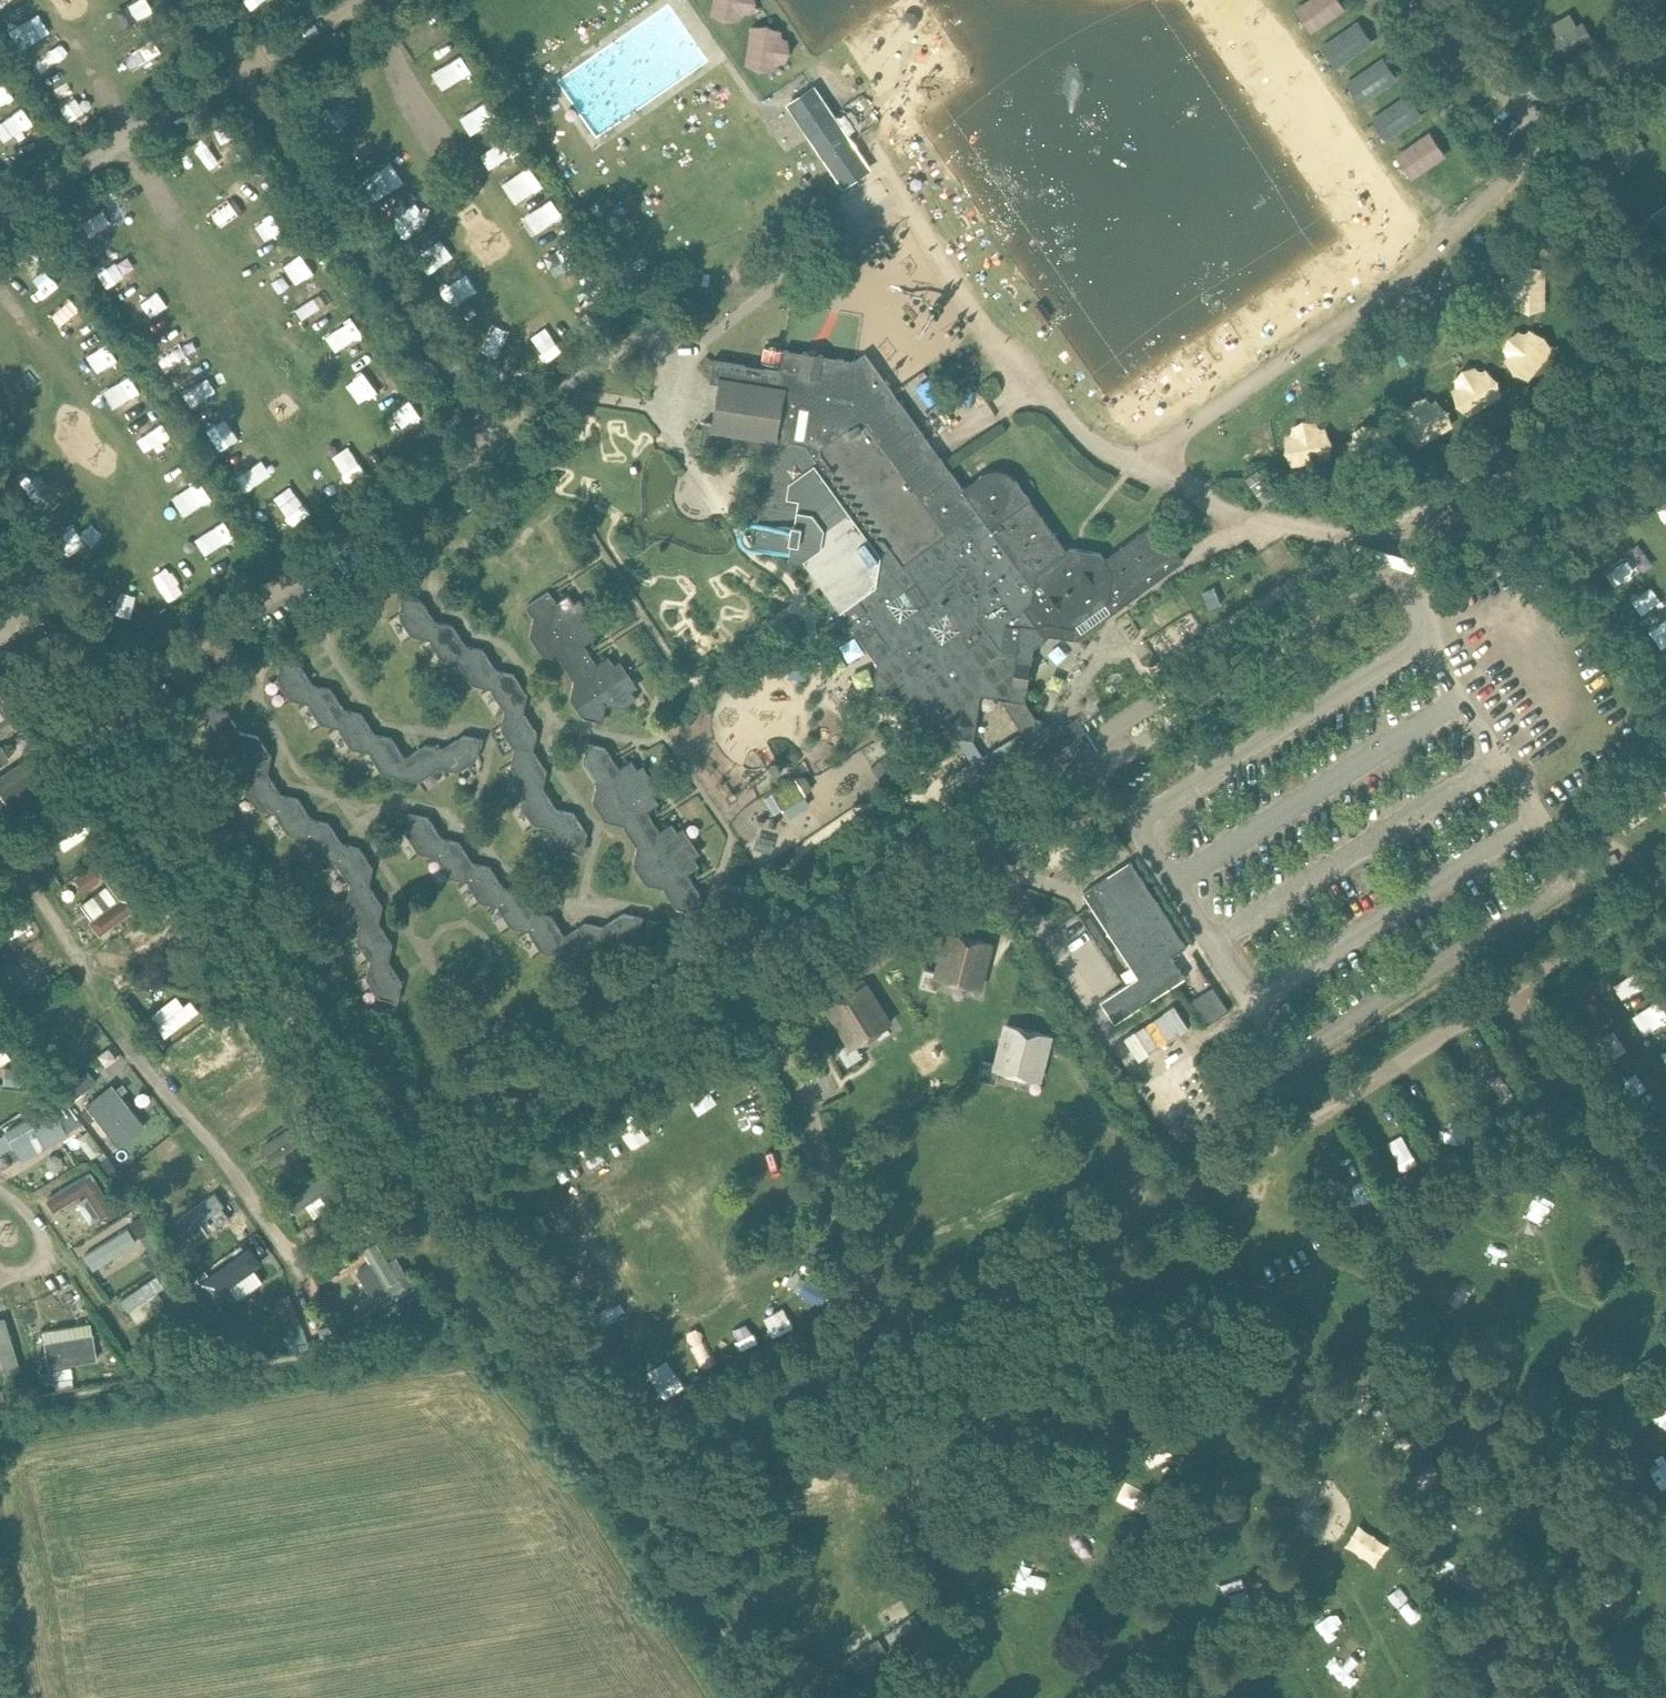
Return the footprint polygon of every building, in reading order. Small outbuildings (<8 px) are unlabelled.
[(715,18),(739,21),(741,12),(751,13),(753,0),(717,0),(715,18)] [(1307,3),(1320,22),(1345,4),(1342,0),(1311,0),(1307,3)] [(1645,17),(1665,15),(1664,0),(1644,0),(1645,17)] [(1584,24),(1535,10),(1529,29),(1578,43),(1584,24)] [(1357,21),(1331,39),(1344,58),(1370,39),(1357,21)] [(755,27),(749,68),(773,72),(775,62),(785,64),(789,41),(778,40),(779,30),(755,27)] [(43,82),(73,62),(62,45),(32,65),(43,82)] [(1383,57),(1356,76),(1364,88),(1369,95),(1396,75),(1383,57)] [(0,71),(0,106),(18,93),(2,70),(0,71)] [(868,170),(813,88),(790,104),(845,184),(868,170)] [(220,94),(224,100),(231,96),(228,90),(220,94)] [(1409,93),(1382,112),(1395,131),(1422,111),(1409,93)] [(78,123),(86,116),(71,98),(63,105),(78,123)] [(474,111),(483,132),(504,124),(496,103),(474,111)] [(5,132),(18,149),(43,132),(31,114),(5,132)] [(1646,172),(1621,128),(1604,138),(1628,181),(1646,172)] [(1431,132),(1408,149),(1421,168),(1445,151),(1431,132)] [(239,133),(207,145),(216,170),(249,157),(239,133)] [(242,179),(254,198),(273,186),(261,167),(242,179)] [(1665,237),(1665,202),(1662,196),(1645,207),(1665,237)] [(267,244),(294,225),(279,204),(252,222),(267,244)] [(563,212),(536,221),(543,242),(570,234),(563,212)] [(298,270),(300,273),(317,259),(303,241),(275,263),(288,279),(298,270)] [(52,253),(37,266),(52,283),(67,269),(52,253)] [(129,283),(122,264),(102,271),(109,290),(129,283)] [(1515,271),(1515,311),(1541,311),(1541,271),(1515,271)] [(309,313),(340,300),(332,279),(301,292),(309,313)] [(62,332),(91,313),(78,295),(50,314),(62,332)] [(148,311),(144,305),(129,315),(146,340),(175,320),(162,301),(148,311)] [(1052,318),(1041,302),(1034,307),(1045,323),(1052,318)] [(354,344),(355,346),(371,337),(358,313),(327,330),(338,352),(354,344)] [(1531,334),(1506,365),(1526,381),(1551,350),(1531,334)] [(111,341),(83,359),(94,377),(123,359),(111,341)] [(179,347),(158,354),(164,371),(184,364),(179,347)] [(986,470),(967,483),(866,352),(855,361),(823,356),(824,354),(804,351),(803,352),(784,349),(781,370),(713,360),(710,382),(719,383),(713,423),(704,422),(700,444),(769,455),(755,544),(791,551),(790,559),(806,562),(831,598),(827,624),(853,628),(878,662),(873,693),(903,697),(928,732),(974,739),(981,694),(1000,697),(1028,739),(1034,735),(1049,738),(1048,739),(1057,751),(1072,741),(1061,723),(1042,720),(1041,721),(1037,720),(1025,701),(1034,647),(1051,635),(1076,639),(1185,561),(1157,521),(1104,558),(1101,553),(1071,548),(1070,549),(1019,476),(1014,471),(1007,468),(1000,466),(993,467),(986,470)] [(374,393),(400,376),(389,359),(363,376),(374,393)] [(216,372),(184,384),(193,406),(224,394),(216,372)] [(1486,374),(1452,395),(1465,417),(1499,396),(1486,374)] [(136,378),(107,397),(121,419),(150,399),(136,378)] [(207,419),(221,438),(247,419),(233,400),(207,419)] [(1436,404),(1402,426),(1416,448),(1450,426),(1436,404)] [(155,410),(137,423),(150,442),(168,430),(155,410)] [(428,435),(430,417),(409,415),(407,433),(428,435)] [(1327,434),(1287,442),(1292,468),(1332,460),(1327,434)] [(1388,435),(1350,448),(1357,472),(1396,460),(1388,435)] [(344,480),(370,470),(360,445),(335,455),(344,480)] [(258,458),(241,470),(255,490),(272,478),(258,458)] [(178,480),(192,496),(208,482),(195,466),(178,480)] [(1258,469),(1246,477),(1265,502),(1276,494),(1258,469)] [(282,483),(271,515),(292,522),(303,489),(282,483)] [(556,602),(550,592),(529,606),(535,616),(532,633),(538,644),(589,611),(581,598),(574,602),(569,594),(556,602)] [(422,600),(404,596),(400,614),(414,636),(431,640),(435,621),(422,600)] [(589,611),(538,644),(545,654),(562,658),(569,668),(590,655),(584,645),(596,636),(591,628),(597,624),(589,611)] [(452,625),(435,621),(431,640),(444,660),(461,664),(466,646),(452,625)] [(483,650),(466,646),(461,664),(475,685),(492,689),(496,670),(483,650)] [(590,655),(569,668),(576,679),(572,696),(579,706),(629,673),(621,660),(614,664),(609,657),(597,665),(590,655)] [(282,660),(278,678),(284,687),(306,672),(300,664),(282,660)] [(514,674),(496,670),(492,689),(505,709),(524,713),(527,695),(514,674)] [(306,672),(284,687),(292,699),(309,703),(313,685),(306,672)] [(638,686),(629,674),(579,707),(586,717),(603,721),(606,704),(624,707),(637,699),(631,691),(638,686)] [(331,688),(313,685),(309,703),(322,724),(340,728),(344,709),(331,688)] [(227,711),(209,707),(205,725),(219,746),(236,750),(240,732),(227,711)] [(361,713),(344,709),(340,728),(353,749),(370,752),(375,734),(361,713)] [(505,709),(502,726),(508,737),(530,723),(524,713),(505,709)] [(530,723),(508,737),(515,747),(533,750),(537,733),(530,723)] [(258,736),(240,732),(236,750),(249,770),(268,774),(271,757),(258,736)] [(375,734),(370,752),(384,773),(401,777),(405,758),(392,738),(375,734)] [(463,736),(453,742),(467,765),(477,759),(482,738),(463,736)] [(443,749),(439,767),(457,771),(467,765),(453,742),(443,749)] [(588,744),(585,762),(598,783),(595,800),(601,810),(652,778),(643,764),(637,768),(632,761),(619,768),(606,748),(588,744)] [(405,758),(401,777),(418,781),(439,767),(443,749),(426,745),(405,758)] [(515,747),(511,764),(518,775),(540,761),(533,750),(515,747)] [(540,761),(518,775),(525,785),(543,789),(547,772),(540,761)] [(0,792),(18,818),(55,793),(37,767),(0,792)] [(268,774),(249,770),(246,788),(259,809),(277,813),(281,794),(268,774)] [(872,794),(879,779),(868,774),(861,789),(872,794)] [(652,778),(601,810),(608,821),(625,824),(632,835),(653,821),(647,811),(659,804),(654,795),(660,791),(652,778)] [(782,809),(805,794),(795,778),(772,793),(782,809)] [(543,789),(525,785),(521,802),(535,824),(552,828),(557,809),(543,789)] [(298,798),(281,794),(277,813),(290,834),(307,837),(312,819),(298,798)] [(84,803),(43,829),(51,843),(56,840),(62,849),(94,829),(87,819),(92,816),(90,812),(84,803)] [(573,813),(557,809),(552,828),(565,848),(584,852),(588,835),(573,813)] [(420,853),(438,856),(442,839),(429,817),(411,814),(407,832),(420,853)] [(329,823),(312,819),(307,837),(321,858),(338,862),(342,844),(329,823)] [(653,821),(632,835),(639,845),(635,864),(641,874),(693,841),(685,828),(678,832),(672,823),(659,831),(653,821)] [(451,878),(468,881),(473,863),(459,842),(442,839),(438,856),(451,878)] [(693,841),(641,874),(648,884),(666,888),(679,909),(696,912),(700,894),(687,874),(700,866),(695,858),(701,853),(693,841)] [(360,847),(342,844),(338,862),(352,883),(370,886),(373,869),(360,847)] [(1187,946),(1131,861),(1082,893),(1137,977),(1099,1002),(1114,1024),(1186,977),(1172,956),(1187,946)] [(482,902),(499,906),(504,888),(490,867),(473,863),(468,881),(482,902)] [(99,879),(90,866),(78,875),(87,887),(99,879)] [(88,922),(97,935),(138,904),(110,866),(99,874),(118,900),(88,922)] [(370,886),(352,883),(348,900),(361,921),(379,924),(383,907),(370,886)] [(513,927),(530,930),(534,912),(521,891),(504,888),(499,906),(513,927)] [(534,912),(530,930),(543,951),(561,955),(565,937),(552,916),(534,912)] [(624,914),(603,927),(599,945),(616,949),(638,935),(641,917),(624,914)] [(379,924),(361,921),(357,938),(371,958),(389,962),(393,945),(379,924)] [(586,923),(565,937),(561,955),(578,959),(599,945),(603,927),(586,923)] [(992,943),(947,932),(936,977),(980,988),(992,943)] [(34,952),(0,974),(0,985),(5,991),(43,966),(34,952)] [(371,958),(367,976),(380,997),(398,1001),(402,983),(389,962),(371,958)] [(866,984),(828,1008),(852,1047),(891,1022),(866,984)] [(1208,1024),(1228,1012),(1213,987),(1193,999),(1208,1024)] [(164,1036),(197,1011),(189,1002),(183,1007),(175,997),(152,1015),(160,1024),(157,1026),(164,1036)] [(1174,1005),(1124,1038),(1140,1061),(1189,1028),(1174,1005)] [(1051,1036),(1007,1024),(995,1069),(1040,1080),(1051,1036)] [(9,1057),(0,1043),(0,1063),(9,1057)] [(84,1074),(73,1082),(82,1092),(92,1084),(84,1074)] [(85,1109),(80,1114),(88,1124),(93,1119),(119,1151),(132,1140),(145,1130),(118,1096),(113,1090),(110,1086),(84,1107),(85,1109)] [(60,1120),(70,1114),(62,1100),(52,1107),(60,1120)] [(51,1107),(5,1133),(20,1160),(66,1134),(51,1107)] [(302,1151),(288,1130),(252,1155),(258,1164),(265,1160),(272,1171),(302,1151)] [(159,1146),(166,1161),(185,1152),(178,1137),(159,1146)] [(109,1157),(102,1163),(112,1176),(119,1170),(109,1157)] [(90,1174),(48,1199),(54,1210),(73,1199),(85,1191),(100,1216),(101,1217),(112,1210),(90,1174)] [(328,1174),(286,1202),(294,1214),(306,1205),(314,1217),(329,1207),(321,1195),(336,1185),(328,1174)] [(187,1235),(229,1205),(217,1189),(175,1218),(187,1235)] [(215,1226),(197,1238),(211,1258),(234,1242),(228,1232),(222,1237),(215,1226)] [(120,1233),(87,1253),(102,1276),(134,1255),(120,1233)] [(251,1245),(202,1280),(213,1296),(223,1309),(239,1298),(263,1281),(254,1267),(263,1261),(251,1245)] [(371,1263),(356,1272),(372,1298),(370,1299),(377,1311),(407,1293),(398,1280),(376,1245),(364,1252),(371,1263)] [(202,1280),(208,1275),(205,1270),(198,1275),(202,1280)] [(155,1277),(118,1302),(125,1312),(127,1311),(135,1323),(163,1304),(155,1293),(163,1288),(155,1277)] [(296,1313),(284,1318),(290,1333),(284,1336),(290,1352),(309,1345),(302,1328),(296,1313)] [(1,1365),(4,1375),(20,1371),(4,1317),(0,1318),(0,1366),(1,1365)] [(227,1329),(215,1336),(229,1360),(241,1353),(227,1329)] [(92,1335),(44,1343),(48,1368),(96,1360),(92,1335)] [(911,1615),(886,1631),(897,1647),(921,1631),(911,1615)] [(886,1655),(875,1639),(851,1655),(862,1671),(886,1655)]
